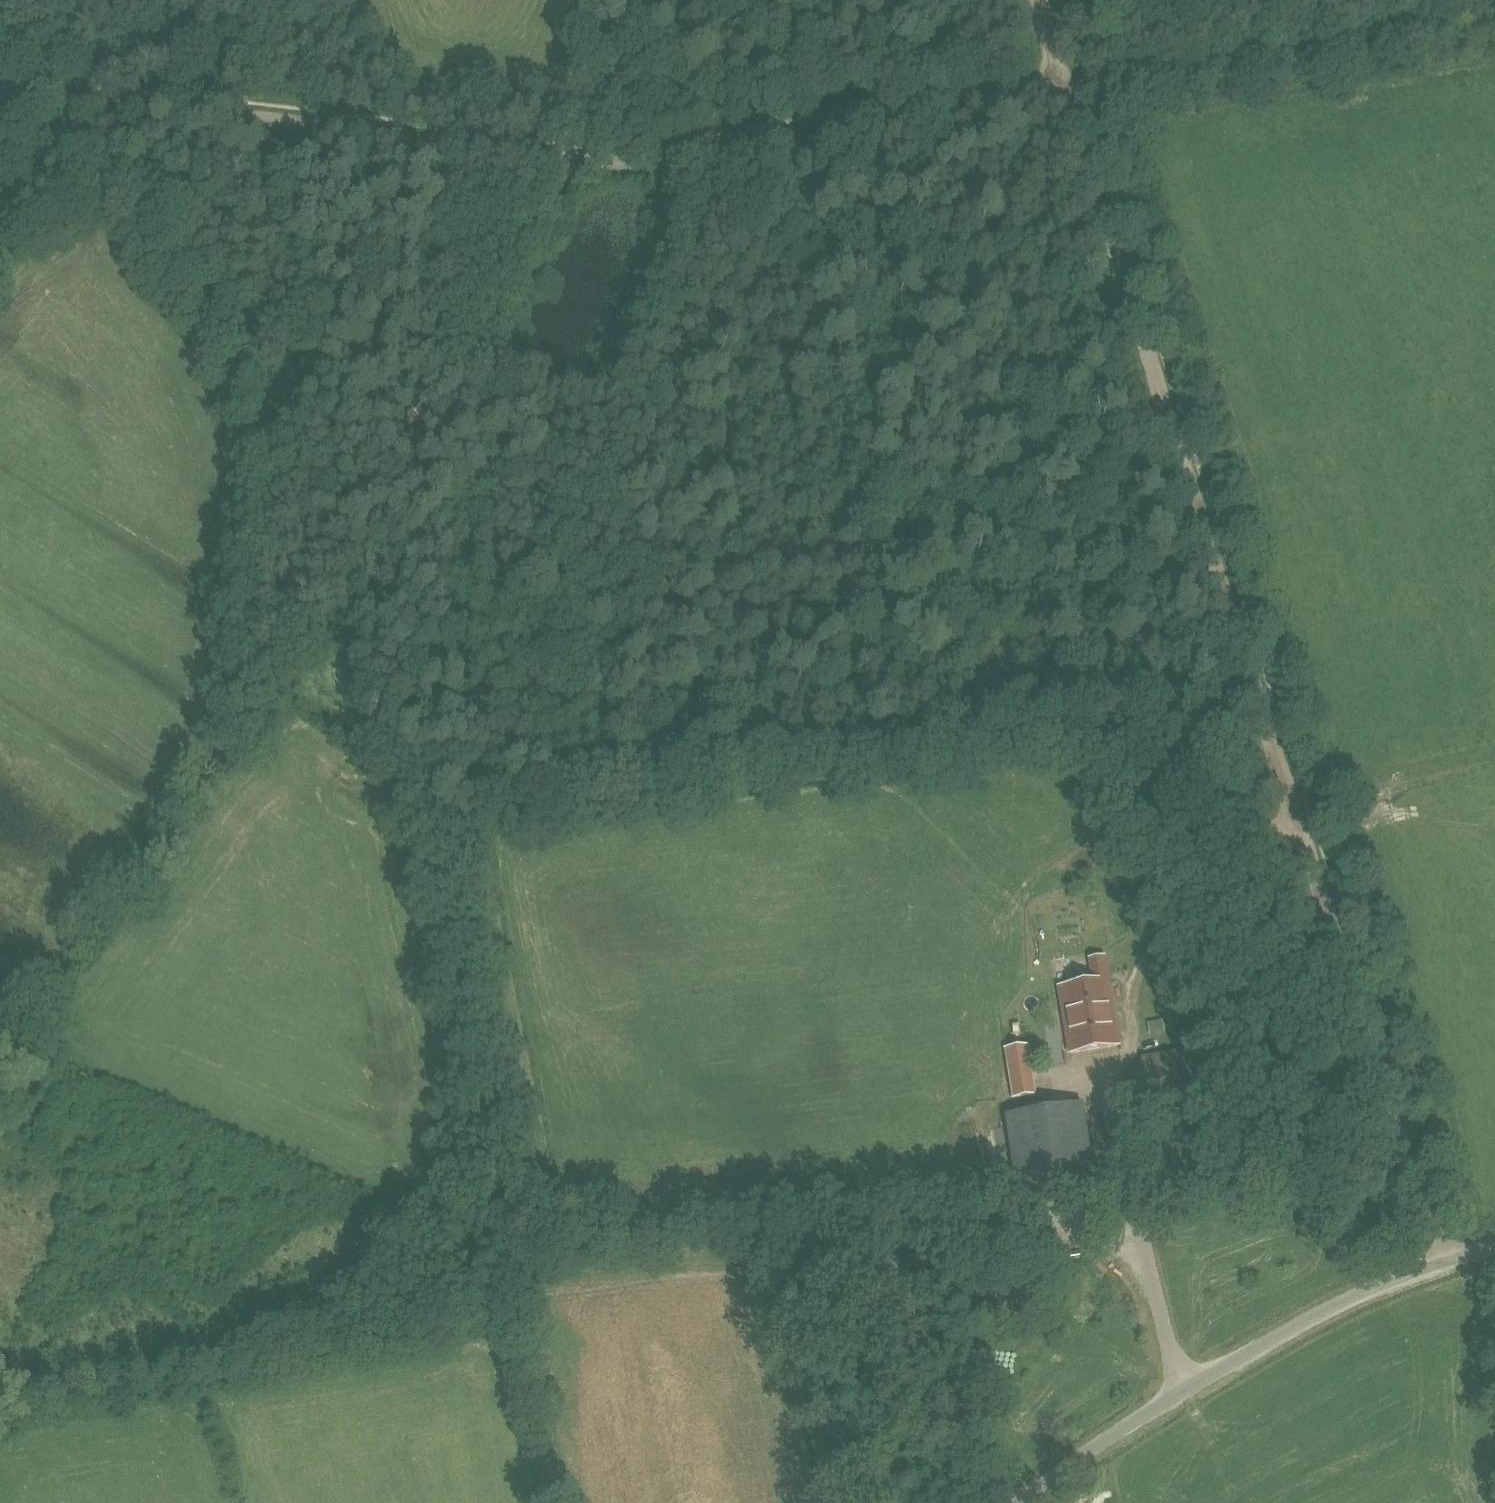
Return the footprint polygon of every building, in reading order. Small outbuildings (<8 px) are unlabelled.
[(1107,979),(1060,987),(1071,1052),(1118,1044),(1107,979)] [(1157,995),(1142,997),(1143,1009),(1158,1008),(1157,995)] [(1139,1125),(1215,1112),(1205,1048),(1142,1058),(1144,1069),(1130,1071),(1139,1125)] [(1035,1095),(1030,1063),(1008,1067),(1013,1098),(1035,1095)] [(1096,1198),(1082,1104),(1006,1116),(1020,1209),(1096,1198)]
